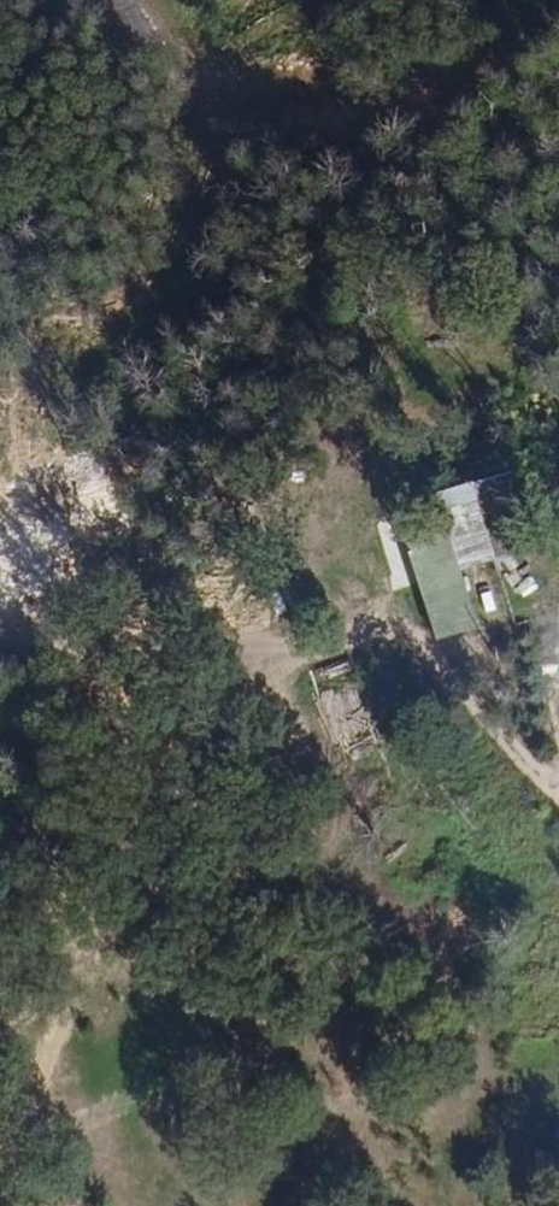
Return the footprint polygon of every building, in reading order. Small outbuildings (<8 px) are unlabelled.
[(536,549),(514,472),(440,493),(445,511),(464,569),(536,549)] [(464,569),(445,511),(403,525),(441,642),(483,628),(464,569)]
